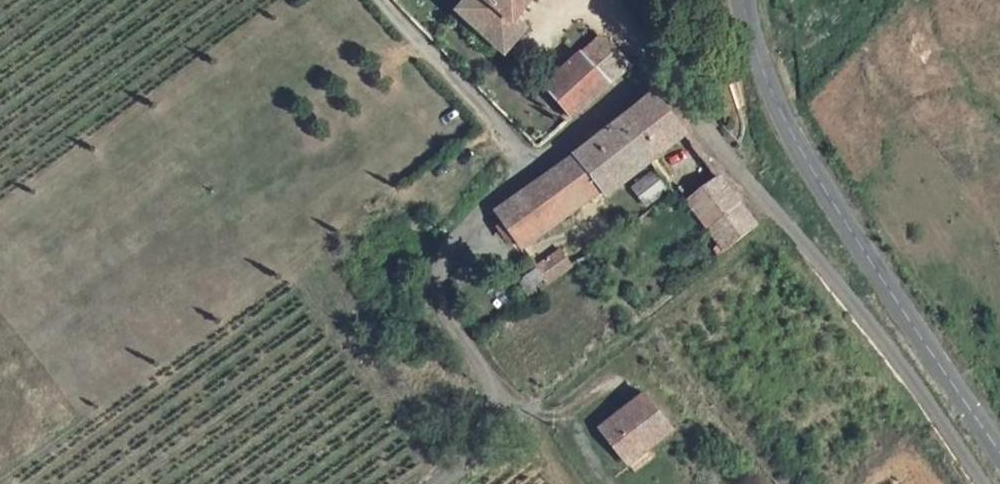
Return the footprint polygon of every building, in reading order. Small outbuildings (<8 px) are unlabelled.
[(479,32),(508,4),(504,0),(445,0),(479,32)] [(542,86),(568,115),(633,61),(589,22),(575,32),(587,47),(542,86)] [(657,164),(695,135),(657,91),(620,119),(657,164)] [(657,164),(620,119),(502,209),(529,244),(603,189),(611,200),(657,164)] [(689,200),(738,263),(773,237),(721,175),(689,200)] [(533,271),(546,289),(576,266),(562,250),(533,271)] [(620,375),(574,411),(604,449),(649,414),(620,375)]
